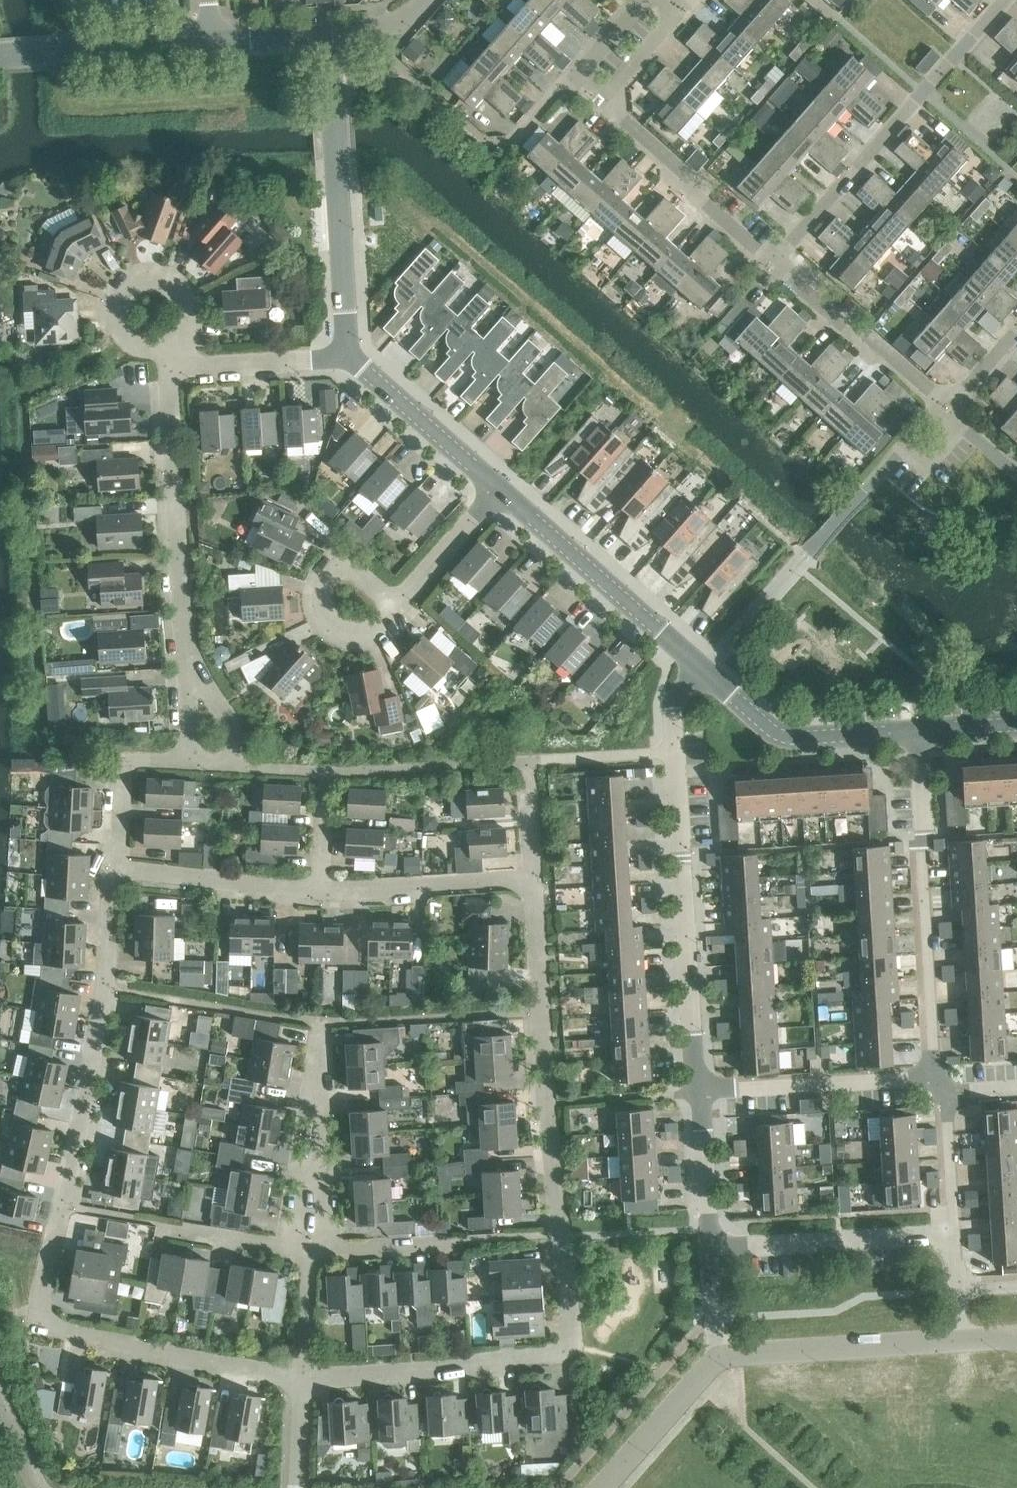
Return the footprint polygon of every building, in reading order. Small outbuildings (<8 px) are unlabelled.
[(527,2),(550,22),(560,11),(582,30),(591,20),(569,0),(528,0),(527,2)] [(591,20),(600,10),(589,0),(569,0),(591,20)] [(730,26),(753,47),(772,25),(743,0),(723,0),(740,15),(730,26)] [(772,25),(791,3),(788,0),(743,0),(772,25)] [(972,0),(951,0),(968,16),(977,5),(972,0)] [(527,2),(508,23),(553,63),(562,53),(540,33),(550,22),(527,2)] [(1003,27),(1016,40),(1016,22),(1012,17),(1003,27)] [(508,23),(489,45),(512,65),(522,54),(544,73),(553,63),(508,23)] [(703,23),(694,33),(734,68),(753,47),(730,26),(720,37),(703,23)] [(1003,27),(993,38),(1015,57),(1005,69),(1016,80),(1016,40),(1003,27)] [(701,58),(691,69),(715,90),(734,68),(694,33),(685,44),(701,58)] [(804,37),(796,46),(803,52),(811,43),(804,37)] [(416,40),(404,54),(413,62),(426,48),(416,40)] [(489,45),(470,66),(515,106),(524,96),(502,76),(512,65),(489,45)] [(803,52),(796,46),(788,55),(795,61),(803,52)] [(807,56),(796,69),(821,91),(832,78),(807,56)] [(852,56),(832,78),(877,118),(887,108),(865,88),(875,77),(852,56)] [(515,106),(470,66),(450,88),(473,109),(484,97),(506,116),(515,106)] [(665,66),(656,76),(696,112),(715,90),(691,69),(682,81),(665,66)] [(696,112),(656,76),(647,87),(663,101),(653,113),(676,134),(696,112)] [(821,91),(813,100),(836,120),(846,109),(868,129),(877,118),(832,78),(821,91)] [(766,80),(758,89),(765,95),(773,86),(766,80)] [(765,95),(758,89),(750,98),(757,104),(765,95)] [(524,98),(516,107),(524,114),(531,105),(524,98)] [(813,100),(794,122),(839,161),(848,151),(826,132),(836,120),(813,100)] [(757,112),(750,120),(759,128),(766,120),(757,112)] [(526,156),(549,175),(588,130),(578,121),(559,142),(547,132),(526,156)] [(794,122),(775,143),(798,164),(808,152),(830,172),(839,161),(794,122)] [(728,124),(720,132),(727,139),(734,130),(728,124)] [(549,175),(570,194),(591,171),(579,161),(599,139),(588,130),(549,175)] [(912,130),(903,141),(948,181),(967,158),(944,138),(934,150),(912,130)] [(727,139),(720,132),(712,141),(719,148),(727,139)] [(915,170),(905,182),(929,202),(948,181),(903,141),(893,151),(915,170)] [(775,143),(756,165),(801,205),(810,194),(788,175),(798,164),(775,143)] [(697,149),(686,161),(696,171),(708,159),(697,149)] [(570,194),(592,213),(632,168),(621,159),(602,181),(591,171),(570,194)] [(801,205),(756,165),(736,187),(760,207),(770,196),(792,215),(801,205)] [(592,213),(613,232),(634,209),(623,199),(642,177),(632,168),(592,213)] [(874,173),(864,184),(909,224),(929,202),(905,182),(895,193),(874,173)] [(176,177),(172,187),(184,191),(187,182),(176,177)] [(1004,177),(997,185),(1005,192),(1012,184),(1004,177)] [(971,179),(960,191),(973,203),(984,190),(971,179)] [(877,214),(867,225),(890,245),(909,224),(864,184),(855,194),(877,214)] [(539,186),(531,195),(538,201),(546,192),(539,186)] [(153,193),(145,217),(127,211),(125,206),(113,212),(126,237),(136,232),(139,233),(139,234),(151,238),(151,236),(159,239),(159,241),(164,243),(179,202),(168,198),(168,197),(165,196),(165,197),(153,193)] [(613,232),(635,251),(675,206),(664,197),(645,219),(634,209),(613,232)] [(985,198),(977,207),(984,213),(992,204),(985,198)] [(242,241),(228,229),(235,220),(217,204),(198,226),(208,234),(192,253),(214,273),(242,241)] [(635,251),(656,270),(677,247),(666,237),(685,215),(675,206),(635,251)] [(984,213),(977,207),(969,216),(976,222),(984,213)] [(835,217),(826,227),(871,267),(890,245),(867,225),(857,236),(835,217)] [(80,260),(86,253),(104,244),(92,218),(81,224),(79,221),(60,230),(54,237),(47,257),(51,258),(47,270),(73,279),(80,260)] [(1008,234),(1016,242),(1016,223),(1008,234)] [(584,224),(577,231),(583,236),(589,229),(584,224)] [(567,226),(559,235),(565,241),(573,231),(567,226)] [(871,267),(826,227),(817,237),(839,257),(828,268),(852,289),(871,267)] [(989,255),(1012,276),(1016,270),(1016,242),(1008,234),(989,255)] [(656,270),(678,289),(718,244),(708,235),(688,257),(677,247),(656,270)] [(434,239),(429,245),(437,252),(442,246),(434,239)] [(947,241),(939,250),(946,256),(954,247),(947,241)] [(718,244),(678,289),(700,309),(721,286),(709,275),(728,253),(718,244)] [(394,337),(421,306),(432,293),(432,292),(420,282),(439,260),(425,248),(394,283),(397,285),(396,286),(395,287),(395,288),(394,290),(394,291),(394,292),(394,294),(394,295),(394,296),(395,298),(395,299),(396,300),(397,301),(398,303),(402,306),(383,328),(394,337)] [(915,250),(907,260),(916,268),(924,258),(915,250)] [(946,256),(939,250),(931,259),(938,265),(946,256)] [(970,277),(1009,312),(1016,304),(1016,300),(1002,287),(1012,276),(989,255),(970,277)] [(931,259),(920,271),(932,282),(943,269),(938,265),(931,259)] [(900,270),(889,282),(897,289),(908,277),(900,270)] [(419,360),(447,329),(446,328),(458,315),(457,315),(445,304),(465,283),(451,271),(432,292),(432,293),(421,306),(423,307),(422,308),(421,310),(420,311),(420,312),(420,314),(420,315),(420,317),(420,318),(420,319),(420,321),(421,322),(422,323),(423,324),(424,326),(428,329),(408,350),(419,360)] [(242,278),(243,289),(240,292),(223,293),(225,326),(265,324),(264,310),(268,309),(271,306),(269,276),(242,278)] [(970,277),(951,298),(974,319),(984,308),(1000,322),(1009,312),(970,277)] [(631,279),(623,288),(633,297),(641,287),(631,279)] [(485,284),(477,293),(487,303),(496,293),(485,284)] [(889,284),(881,293),(888,299),(896,290),(889,284)] [(908,284),(901,293),(907,299),(915,290),(908,284)] [(642,289),(633,300),(641,307),(650,296),(642,289)] [(663,289),(658,295),(665,300),(670,295),(663,289)] [(37,333),(48,342),(77,340),(75,300),(49,302),(48,290),(38,290),(23,291),(24,312),(36,311),(37,333)] [(445,383),(472,352),(472,351),(483,338),(471,327),(490,305),(487,303),(477,293),(457,315),(458,315),(446,328),(447,329),(448,330),(447,331),(447,332),(446,335),(445,337),(445,338),(445,339),(446,341),(446,342),(446,344),(447,345),(448,346),(449,347),(453,352),(434,373),(445,383)] [(732,301),(723,293),(708,310),(717,318),(732,301)] [(907,299),(901,293),(893,302),(899,308),(907,299)] [(951,298),(932,320),(971,355),(981,345),(964,330),(974,319),(951,298)] [(735,340),(757,360),(797,314),(787,305),(767,327),(756,317),(735,340)] [(757,360),(779,379),(799,355),(788,345),(807,323),(797,314),(757,360)] [(471,405),(498,374),(509,361),(497,350),(516,328),(502,316),(483,338),(472,351),(472,352),(474,353),(473,354),(472,355),(472,356),(471,358),(471,359),(471,360),(471,362),(471,363),(471,364),(472,366),(472,367),(473,368),(474,369),(475,371),(479,374),(460,396),(471,405)] [(971,355),(932,320),(912,342),(935,363),(946,351),(962,366),(971,355)] [(710,337),(701,347),(710,356),(719,345),(710,337)] [(496,428),(524,397),(523,396),(535,384),(534,383),(523,373),(542,351),(528,339),(509,361),(498,374),(500,375),(499,377),(498,378),(497,379),(497,380),(497,382),(497,383),(497,385),(497,386),(497,387),(497,389),(498,390),(499,391),(499,392),(501,394),(505,397),(485,418),(496,428)] [(779,379),(800,398),(840,352),(830,343),(810,365),(799,355),(779,379)] [(800,398),(822,417),(842,393),(831,383),(850,361),(840,352),(800,398)] [(523,396),(524,397),(525,398),(524,399),(524,401),(523,402),(523,403),(522,405),(522,406),(522,407),(522,409),(523,410),(523,411),(524,413),(525,415),(527,416),(530,420),(511,441),(522,451),(561,407),(548,395),(567,374),(554,362),(534,383),(535,384),(523,396)] [(120,366),(97,377),(102,386),(124,375),(120,366)] [(884,374),(876,382),(884,390),(892,381),(884,374)] [(997,386),(1016,403),(1016,385),(1007,375),(997,386)] [(822,417),(843,436),(883,391),(873,381),(853,403),(842,393),(822,417)] [(997,386),(988,396),(1010,415),(1000,427),(1016,442),(1016,403),(997,386)] [(335,389),(319,390),(319,398),(335,397),(335,389)] [(85,407),(86,433),(127,430),(126,404),(117,404),(116,390),(79,392),(80,407),(85,407)] [(883,391),(843,436),(865,455),(886,432),(874,422),(894,400),(883,391)] [(315,409),(307,409),(307,404),(284,406),(286,447),(304,446),(304,454),(318,453),(322,441),(317,441),(315,409)] [(262,445),(276,444),(274,411),(265,412),(265,407),(242,408),(245,449),(262,448),(262,445)] [(221,448),(234,447),(232,414),(224,414),(224,410),(201,411),(203,452),(221,451),(221,448)] [(567,460),(579,471),(613,433),(592,414),(543,469),(552,477),(566,468),(563,464),(567,460)] [(64,429),(33,431),(34,444),(65,442),(64,429)] [(376,456),(370,451),(373,447),(356,432),(329,463),(342,475),(344,472),(354,481),(375,458),(376,456)] [(577,499),(585,507),(634,452),(613,433),(579,471),(592,482),(588,486),(584,484),(577,499)] [(40,446),(32,446),(33,462),(41,462),(41,458),(40,446)] [(76,446),(58,447),(59,464),(76,464),(76,446)] [(376,456),(375,458),(382,463),(392,452),(386,446),(376,456)] [(97,461),(99,491),(139,488),(137,458),(113,459),(112,448),(80,450),(81,462),(97,461)] [(609,497),(621,508),(654,470),(634,452),(585,507),(593,514),(607,505),(605,501),(609,497)] [(401,478),(404,475),(387,460),(360,490),(373,502),(375,500),(385,508),(407,484),(401,478)] [(618,536),(627,543),(675,488),(654,470),(621,508),(633,519),(630,523),(626,521),(618,536)] [(203,482),(197,482),(197,493),(209,492),(209,487),(203,482)] [(406,527),(416,536),(438,511),(432,506),(435,503),(418,487),(391,518),(404,530),(406,527)] [(650,534),(663,544),(696,507),(675,488),(627,543),(635,551),(649,541),(646,538),(650,534)] [(283,489),(278,500),(292,507),(294,508),(299,497),(283,489)] [(287,525),(292,516),(292,515),(263,501),(252,524),(261,528),(252,546),(290,565),(304,536),(291,530),(290,526),(287,525)] [(97,521),(99,548),(142,545),(141,514),(102,517),(101,506),(73,508),(74,523),(97,521)] [(660,573),(668,580),(717,525),(696,507),(663,544),(675,555),(671,560),(667,558),(660,573)] [(361,530),(353,539),(363,548),(384,524),(375,515),(361,530)] [(692,570),(704,581),(738,544),(717,525),(668,580),(676,588),(691,578),(688,574),(692,570)] [(499,566),(493,560),(497,557),(479,541),(452,572),(465,584),(468,581),(478,590),(479,589),(487,580),(499,566)] [(738,544),(704,581),(716,592),(713,596),(709,594),(701,609),(710,617),(759,562),(738,544)] [(101,586),(102,607),(142,604),(140,574),(113,575),(112,563),(88,565),(90,587),(101,586)] [(525,588),(528,584),(510,569),(495,586),(487,596),(483,600),(496,612),(499,609),(509,618),(510,617),(518,608),(531,593),(525,588)] [(241,589),(243,621),(283,619),(281,586),(256,587),(256,573),(228,575),(229,590),(241,589)] [(487,580),(479,589),(487,596),(495,586),(487,580)] [(556,616),(559,612),(542,597),(525,615),(517,624),(514,627),(528,639),(530,637),(540,645),(541,644),(549,635),(562,621),(556,616)] [(58,598),(41,599),(42,613),(59,612),(58,598)] [(447,605),(439,615),(457,630),(465,621),(447,605)] [(518,608),(510,617),(517,624),(525,615),(518,608)] [(140,632),(131,632),(130,619),(93,621),(94,634),(98,634),(100,663),(141,660),(140,632)] [(587,643),(590,639),(573,624),(557,642),(549,651),(545,655),(559,667),(561,664),(571,673),(573,671),(581,662),(593,648),(587,643)] [(549,635),(541,644),(549,651),(557,642),(549,635)] [(401,661),(431,687),(452,663),(467,676),(477,665),(456,646),(447,657),(423,636),(401,661)] [(299,646),(299,647),(293,642),(275,663),(265,654),(240,666),(249,684),(262,678),(283,697),(314,661),(301,649),(302,648),(299,646)] [(592,692),(602,701),(624,676),(618,671),(621,667),(604,652),(589,669),(580,678),(577,683),(590,694),(592,692)] [(70,661),(44,663),(45,677),(71,675),(70,661)] [(485,662),(475,673),(482,679),(489,678),(495,671),(485,662)] [(581,662),(573,671),(580,678),(589,669),(581,662)] [(397,696),(383,699),(378,670),(348,675),(355,715),(374,711),(377,725),(378,725),(380,735),(404,730),(402,720),(397,696)] [(151,688),(126,689),(126,677),(81,680),(82,696),(109,694),(110,721),(153,718),(152,699),(154,699),(153,696),(152,696),(151,688)] [(63,684),(46,686),(47,703),(64,702),(63,684)] [(428,697),(417,708),(438,726),(448,715),(428,697)] [(314,732),(314,745),(326,745),(326,732),(314,732)] [(34,769),(34,772),(50,774),(51,763),(35,762),(34,769)] [(45,792),(45,800),(47,805),(47,807),(54,807),(89,809),(91,787),(75,786),(76,774),(76,764),(51,763),(50,774),(50,785),(48,788),(45,792)] [(956,767),(957,790),(945,791),(947,827),(965,826),(964,807),(1016,804),(1016,763),(956,767)] [(645,776),(645,768),(633,769),(633,777),(645,776)] [(871,772),(800,777),(802,818),(868,814),(869,832),(887,831),(885,795),(873,795),(871,772)] [(587,777),(588,800),(623,798),(622,775),(587,777)] [(802,818),(800,777),(729,781),(730,804),(717,805),(720,841),(738,840),(737,822),(802,818)] [(182,807),(181,821),(210,822),(210,808),(194,807),(195,796),(195,781),(147,779),(146,805),(182,807)] [(249,824),(263,825),(287,826),(288,813),(299,813),(300,787),(265,785),(263,811),(249,811),(249,824)] [(466,791),(468,817),(504,815),(502,788),(466,791)] [(348,816),(384,818),(385,791),(349,789),(348,816)] [(588,800),(589,821),(625,819),(623,798),(588,800)] [(11,805),(11,814),(21,815),(21,805),(11,805)] [(40,834),(40,841),(47,841),(72,842),(73,831),(88,831),(89,809),(54,807),(47,807),(47,809),(44,814),(44,822),(46,827),(48,828),(45,832),(40,834)] [(635,811),(636,819),(648,818),(647,810),(635,811)] [(389,817),(389,831),(395,831),(414,832),(414,819),(389,817)] [(423,817),(423,830),(436,830),(436,817),(423,817)] [(648,818),(636,819),(636,827),(648,826),(648,818)] [(144,846),(180,847),(181,821),(145,819),(144,846)] [(589,821),(591,843),(626,841),(625,819),(589,821)] [(287,826),(263,825),(261,851),(246,850),(245,864),(272,866),(273,852),(297,853),(298,827),(287,826)] [(454,848),(456,873),(482,872),(481,856),(506,855),(505,828),(469,831),(470,847),(454,848)] [(395,831),(389,831),(383,830),(383,831),(347,829),(346,856),(381,858),(382,849),(391,850),(394,847),(395,831)] [(427,836),(427,848),(436,848),(436,836),(427,836)] [(934,839),(935,851),(942,851),(942,839),(934,839)] [(948,842),(949,864),(985,862),(983,840),(948,842)] [(51,854),(50,875),(86,877),(87,855),(72,854),(72,842),(47,841),(47,854),(51,854)] [(591,843),(592,865),(627,863),(626,841),(591,843)] [(903,853),(902,841),(894,842),(895,854),(903,853)] [(853,848),(854,870),(890,868),(888,846),(853,848)] [(638,854),(639,862),(651,861),(650,853),(638,854)] [(706,853),(707,865),(715,865),(714,853),(706,853)] [(720,856),(722,879),(757,876),(756,854),(720,856)] [(420,857),(404,857),(404,873),(420,873),(420,857)] [(651,861),(639,862),(639,870),(651,869),(651,861)] [(949,864),(951,886),(986,884),(985,862),(949,864)] [(592,865),(593,887),(629,884),(627,863),(592,865)] [(838,885),(839,893),(891,890),(890,868),(854,870),(855,884),(838,885)] [(44,896),(44,909),(69,910),(69,898),(85,899),(86,877),(50,875),(49,896),(44,896)] [(722,879),(723,900),(758,898),(757,876),(722,879)] [(796,884),(797,896),(805,895),(804,883),(796,884)] [(593,887),(595,908),(630,906),(629,884),(593,887)] [(952,908),(962,908),(962,907),(987,906),(987,904),(986,884),(951,886),(952,908)] [(819,886),(810,887),(810,895),(819,894),(819,886)] [(856,900),(857,914),(892,911),(891,890),(839,893),(839,901),(856,900)] [(805,895),(797,896),(797,908),(805,907),(805,895)] [(641,897),(641,905),(653,905),(653,897),(641,897)] [(724,923),(734,922),(734,921),(760,919),(760,918),(758,898),(723,900),(724,923)] [(962,907),(962,908),(963,928),(998,926),(997,904),(987,904),(987,906),(962,907)] [(471,917),(470,945),(506,946),(507,924),(488,923),(489,905),(465,905),(464,917),(471,917)] [(653,905),(641,905),(642,913),(654,912),(653,905)] [(596,931),(606,930),(606,929),(631,927),(631,926),(630,906),(595,908),(596,931)] [(48,922),(47,943),(82,945),(84,923),(68,922),(69,910),(44,909),(43,922),(48,922)] [(841,928),(841,936),(894,933),(892,911),(857,914),(858,927),(841,928)] [(137,915),(136,937),(172,938),(172,916),(137,915)] [(229,953),(251,953),(253,918),(230,917),(229,953)] [(253,918),(251,953),(274,954),(274,918),(253,918)] [(734,921),(734,922),(735,942),(771,940),(769,918),(760,918),(760,919),(734,921)] [(368,956),(390,956),(391,921),(369,920),(368,956)] [(391,921),(390,956),(412,957),(413,921),(391,921)] [(939,922),(939,930),(951,929),(951,921),(939,922)] [(298,960),(321,961),(322,925),(299,925),(298,960)] [(322,925),(321,961),(343,961),(343,926),(322,925)] [(589,944),(590,952),(642,948),(641,926),(631,926),(631,927),(606,929),(606,930),(606,943),(589,944)] [(963,928),(964,950),(1000,948),(998,926),(963,928)] [(951,929),(939,930),(940,938),(952,937),(951,929)] [(859,943),(860,957),(895,955),(894,933),(841,936),(842,944),(859,943)] [(712,936),(712,944),(724,943),(723,935),(712,936)] [(172,938),(136,937),(136,959),(171,960),(172,938)] [(735,942),(737,964),(772,962),(771,940),(735,942)] [(41,964),(40,976),(65,979),(66,966),(81,967),(82,945),(47,943),(35,942),(33,964),(41,964)] [(724,943),(712,944),(713,952),(724,951),(724,943)] [(506,946),(470,945),(469,979),(462,979),(462,991),(485,992),(486,967),(505,968),(506,946)] [(607,959),(608,972),(644,970),(642,948),(590,952),(590,960),(607,959)] [(964,950),(966,972),(1001,970),(1000,948),(964,950)] [(844,972),(844,980),(896,977),(895,955),(860,957),(861,971),(844,972)] [(180,972),(204,973),(204,961),(180,960),(180,972)] [(216,985),(228,985),(229,961),(216,961),(216,985)] [(737,964),(738,986),(773,984),(772,962),(737,964)] [(423,990),(424,984),(424,966),(412,965),(411,990),(423,990)] [(807,965),(792,966),(793,979),(807,979),(807,965)] [(942,966),(942,974),(954,973),(954,965),(942,966)] [(273,992),(285,993),(286,969),(274,968),(273,992)] [(286,969),(285,993),(297,993),(298,969),(286,969)] [(343,994),(354,994),(355,970),(343,970),(343,994)] [(355,970),(354,994),(366,994),(367,970),(355,970)] [(592,987),(593,995),(645,992),(644,970),(608,972),(609,986),(592,987)] [(966,972),(967,994),(1002,992),(1001,970),(966,972)] [(180,972),(179,985),(203,986),(204,973),(180,972)] [(954,973),(942,974),(943,982),(955,981),(954,973)] [(43,989),(39,1010),(75,1016),(78,994),(63,992),(65,979),(40,976),(38,989),(43,989)] [(862,987),(862,999),(862,1000),(888,999),(888,1000),(898,999),(896,977),(844,980),(845,988),(862,987)] [(714,980),(715,988),(727,987),(726,979),(714,980)] [(738,986),(739,1008),(775,1006),(773,984),(738,986)] [(727,987),(715,988),(715,996),(727,995),(727,987)] [(262,992),(262,1002),(273,1004),(273,992),(262,992)] [(610,1002),(611,1016),(646,1014),(645,992),(593,995),(593,1003),(610,1002)] [(967,994),(968,1015),(1004,1013),(1002,992),(967,994)] [(389,993),(388,1006),(411,1004),(411,993),(406,993),(389,993)] [(853,1000),(854,1022),(890,1021),(888,1000),(888,999),(862,1000),(862,999),(853,1000)] [(132,1015),(128,1037),(166,1043),(172,1009),(146,1005),(144,1017),(132,1015)] [(739,1008),(741,1029),(776,1027),(775,1006),(739,1008)] [(944,1009),(945,1017),(957,1016),(956,1008),(944,1009)] [(31,1031),(29,1043),(54,1048),(56,1036),(71,1038),(75,1016),(39,1010),(36,1031),(31,1031)] [(901,1012),(901,1020),(913,1019),(912,1012),(901,1012)] [(968,1015),(969,1037),(1005,1035),(1004,1013),(968,1015)] [(595,1030),(595,1038),(648,1035),(646,1014),(611,1016),(612,1029),(595,1030)] [(254,1038),(250,1059),(290,1065),(293,1045),(277,1042),(280,1024),(235,1016),(231,1035),(254,1038)] [(957,1016),(945,1017),(945,1025),(957,1024),(957,1016)] [(474,1037),(475,1059),(511,1056),(510,1034),(497,1035),(496,1019),(469,1021),(470,1037),(474,1037)] [(913,1019),(901,1020),(901,1028),(913,1027),(913,1019)] [(854,1022),(856,1044),(891,1042),(890,1021),(854,1022)] [(717,1023),(717,1031),(729,1030),(729,1022),(717,1023)] [(346,1044),(347,1066),(383,1064),(382,1052),(389,1051),(399,1041),(398,1027),(375,1028),(375,1042),(346,1044)] [(741,1029),(742,1051),(777,1049),(776,1027),(741,1029)] [(729,1030),(717,1031),(718,1039),(730,1038),(729,1030)] [(213,1034),(210,1052),(225,1054),(228,1040),(225,1040),(226,1036),(213,1034)] [(613,1045),(614,1059),(649,1057),(648,1035),(595,1038),(596,1046),(613,1045)] [(1005,1035),(969,1037),(971,1060),(1006,1057),(1005,1035)] [(136,1060),(134,1072),(160,1076),(166,1043),(128,1037),(124,1058),(136,1060)] [(891,1042),(856,1044),(857,1066),(892,1065),(891,1042)] [(31,1057),(26,1078),(61,1086),(66,1064),(51,1061),(54,1048),(29,1043),(26,1056),(31,1057)] [(807,1059),(815,1058),(814,1046),(806,1047),(807,1059)] [(820,1046),(821,1058),(829,1058),(828,1046),(820,1046)] [(777,1049),(742,1051),(743,1074),(779,1071),(777,1049)] [(210,1053),(208,1064),(216,1065),(218,1054),(210,1053)] [(455,1094),(459,1094),(459,1093),(484,1092),(483,1080),(512,1079),(511,1056),(475,1059),(477,1080),(455,1081),(455,1094)] [(947,1057),(948,1065),(960,1064),(959,1056),(947,1057)] [(649,1057),(614,1059),(615,1082),(650,1080),(649,1057)] [(231,1076),(229,1089),(254,1093),(256,1081),(286,1086),(290,1065),(250,1059),(247,1079),(231,1076)] [(378,1087),(379,1098),(403,1097),(402,1085),(384,1086),(383,1064),(347,1066),(349,1088),(378,1087)] [(121,1081),(117,1103),(155,1110),(160,1076),(134,1072),(132,1083),(121,1081)] [(570,1072),(570,1084),(578,1084),(578,1072),(570,1072)] [(17,1098),(14,1110),(38,1115),(41,1104),(56,1107),(61,1086),(26,1078),(21,1099),(17,1098)] [(243,1104),(240,1124),(279,1130),(282,1110),(252,1105),(254,1093),(229,1089),(227,1101),(243,1104)] [(478,1104),(480,1126),(515,1124),(514,1102),(484,1104),(484,1092),(459,1093),(459,1094),(460,1105),(478,1104)] [(350,1112),(351,1134),(387,1132),(386,1110),(410,1109),(409,1096),(403,1097),(379,1098),(380,1110),(350,1112)] [(799,1099),(800,1114),(822,1112),(821,1098),(799,1099)] [(125,1127),(123,1139),(149,1143),(155,1110),(117,1103),(113,1125),(125,1127)] [(201,1106),(199,1117),(223,1121),(225,1110),(201,1106)] [(985,1133),(1016,1131),(1016,1108),(984,1110),(985,1133)] [(617,1111),(618,1134),(653,1132),(652,1109),(617,1111)] [(16,1124),(11,1144),(46,1152),(51,1130),(36,1127),(38,1115),(14,1110),(11,1123),(16,1124)] [(185,1114),(183,1129),(195,1131),(198,1116),(185,1114)] [(879,1117),(881,1139),(916,1137),(914,1115),(879,1117)] [(199,1118),(198,1129),(210,1131),(211,1120),(199,1118)] [(665,1123),(665,1131),(677,1130),(677,1122),(665,1123)] [(756,1124),(758,1147),(793,1145),(792,1122),(756,1124)] [(220,1142),(218,1154),(244,1158),(246,1146),(275,1151),(279,1130),(240,1124),(236,1144),(220,1142)] [(463,1149),(464,1161),(488,1160),(487,1148),(517,1146),(515,1124),(480,1126),(481,1148),(463,1149)] [(923,1129),(924,1137),(936,1136),(935,1128),(923,1129)] [(677,1130),(665,1131),(666,1139),(677,1138),(677,1130)] [(986,1155),(1016,1153),(1016,1131),(985,1133),(986,1155)] [(383,1154),(383,1166),(407,1165),(411,1165),(410,1153),(388,1154),(387,1132),(351,1134),(353,1156),(383,1154)] [(618,1134),(620,1155),(655,1153),(653,1132),(618,1134)] [(936,1136),(924,1137),(924,1145),(936,1144),(936,1136)] [(881,1139),(882,1161),(917,1159),(916,1137),(881,1139)] [(109,1148),(106,1170),(155,1179),(159,1157),(147,1155),(149,1143),(123,1139),(121,1150),(109,1148)] [(734,1140),(734,1148),(746,1147),(745,1140),(734,1140)] [(0,1172),(0,1176),(23,1182),(26,1170),(41,1174),(46,1152),(11,1144),(6,1165),(2,1164),(0,1172)] [(758,1147),(759,1168),(794,1166),(793,1145),(758,1147)] [(746,1147),(734,1148),(735,1156),(746,1155),(746,1147)] [(962,1148),(963,1156),(975,1155),(974,1147),(962,1148)] [(620,1155),(621,1177),(656,1175),(655,1153),(620,1155)] [(988,1176),(1016,1174),(1016,1153),(986,1155),(988,1176)] [(232,1169),(229,1189),(268,1196),(272,1175),(242,1170),(244,1158),(218,1154),(216,1166),(232,1169)] [(975,1155),(963,1156),(963,1164),(975,1163),(975,1155)] [(587,1157),(571,1158),(571,1179),(588,1179),(587,1157)] [(882,1161),(883,1182),(918,1180),(917,1159),(882,1161)] [(482,1172),(484,1194),(519,1192),(518,1170),(489,1172),(488,1160),(464,1161),(464,1174),(482,1172)] [(449,1162),(436,1163),(438,1194),(451,1194),(450,1174),(449,1162)] [(832,1164),(822,1165),(822,1174),(832,1174),(832,1164)] [(354,1180),(356,1202),(391,1200),(389,1178),(408,1177),(407,1165),(383,1166),(384,1178),(354,1180)] [(668,1174),(680,1173),(679,1165),(667,1166),(668,1174)] [(759,1168),(760,1190),(796,1188),(794,1166),(759,1168)] [(155,1179),(106,1170),(102,1192),(114,1194),(112,1204),(112,1206),(138,1210),(140,1198),(152,1200),(155,1179)] [(926,1180),(938,1179),(938,1171),(926,1172),(926,1180)] [(177,1173),(176,1181),(186,1182),(187,1174),(177,1173)] [(680,1181),(680,1173),(668,1174),(668,1182),(680,1181)] [(989,1198),(1016,1196),(1016,1174),(988,1176),(989,1198)] [(656,1175),(621,1177),(622,1200),(624,1199),(624,1212),(658,1209),(657,1197),(658,1197),(656,1175)] [(0,1176),(0,1190),(1,1190),(0,1192),(0,1212),(31,1219),(36,1197),(21,1193),(23,1182),(0,1176)] [(938,1179),(926,1180),(927,1188),(939,1187),(938,1179)] [(918,1180),(883,1182),(885,1205),(920,1203),(918,1180)] [(736,1183),(737,1191),(749,1191),(748,1183),(736,1183)] [(833,1185),(818,1186),(819,1199),(834,1198),(833,1185)] [(838,1185),(837,1185),(838,1194),(851,1193),(851,1185),(838,1185)] [(796,1188),(760,1190),(762,1213),(797,1211),(796,1188)] [(268,1196),(229,1189),(225,1209),(213,1207),(210,1226),(245,1232),(248,1214),(265,1216),(268,1196)] [(965,1191),(966,1199),(978,1198),(977,1190),(965,1191)] [(749,1191),(737,1191),(737,1199),(749,1199),(749,1191)] [(519,1192),(484,1194),(485,1216),(467,1217),(468,1230),(492,1228),(491,1216),(521,1214),(519,1192)] [(990,1219),(1016,1218),(1016,1196),(989,1198),(990,1219)] [(978,1198),(966,1199),(966,1207),(978,1206),(978,1198)] [(391,1200),(356,1202),(357,1224),(386,1223),(387,1235),(415,1233),(414,1221),(392,1222),(391,1200)] [(167,1203),(166,1214),(180,1215),(181,1204),(167,1203)] [(449,1218),(439,1219),(440,1235),(450,1235),(449,1218)] [(992,1241),(1016,1239),(1016,1218),(990,1219),(992,1241)] [(968,1234),(968,1242),(980,1241),(980,1233),(968,1234)] [(992,1241),(993,1263),(1016,1262),(1016,1239),(992,1241)] [(980,1241),(968,1242),(969,1250),(981,1249),(980,1241)] [(77,1249),(73,1272),(117,1280),(119,1266),(125,1266),(126,1259),(128,1246),(103,1242),(101,1253),(91,1251),(77,1249)] [(169,1288),(180,1290),(186,1257),(163,1253),(159,1277),(147,1275),(143,1300),(162,1303),(169,1288)] [(193,1309),(212,1312),(216,1287),(205,1285),(209,1261),(186,1257),(180,1290),(192,1292),(193,1309)] [(502,1275),(504,1299),(538,1297),(538,1296),(538,1285),(540,1285),(539,1260),(489,1263),(490,1276),(502,1275)] [(1002,1264),(1002,1275),(1016,1274),(1016,1263),(1002,1264)] [(237,1300),(249,1302),(254,1269),(231,1265),(227,1289),(216,1287),(212,1312),(231,1315),(237,1300)] [(254,1269),(249,1302),(260,1304),(262,1320),(281,1323),(285,1298),(274,1296),(277,1278),(277,1272),(254,1269)] [(429,1270),(429,1280),(430,1280),(431,1301),(442,1300),(450,1307),(450,1316),(466,1315),(464,1278),(449,1279),(448,1269),(430,1270),(429,1270)] [(397,1303),(398,1303),(409,1302),(416,1309),(417,1326),(433,1325),(431,1301),(430,1280),(429,1280),(416,1281),(415,1271),(395,1272),(396,1282),(397,1303)] [(117,1280),(73,1272),(69,1295),(93,1299),(91,1311),(116,1315),(119,1296),(115,1294),(117,1280)] [(399,1319),(398,1303),(397,1303),(396,1282),(382,1283),(381,1273),(361,1274),(362,1284),(363,1284),(364,1305),(375,1304),(382,1311),(383,1320),(399,1319)] [(365,1321),(364,1305),(363,1284),(362,1284),(348,1285),(348,1275),(328,1276),(328,1278),(329,1287),(330,1307),(342,1307),(349,1313),(349,1322),(365,1321)] [(328,1278),(318,1279),(319,1288),(329,1287),(328,1278)] [(538,1297),(504,1299),(505,1314),(492,1315),(494,1337),(543,1334),(542,1308),(539,1309),(538,1297)] [(126,1321),(125,1327),(137,1329),(139,1318),(132,1316),(126,1321)] [(501,1347),(503,1347),(514,1346),(514,1336),(500,1336),(501,1347)] [(365,1341),(352,1342),(353,1354),(366,1353),(365,1341)] [(395,1344),(385,1344),(386,1354),(395,1354),(395,1344)] [(99,1415),(106,1373),(106,1372),(93,1369),(92,1374),(77,1372),(74,1392),(61,1390),(57,1414),(71,1416),(72,1411),(99,1415)] [(150,1424),(157,1381),(157,1380),(144,1378),(143,1383),(129,1380),(125,1401),(112,1398),(108,1422),(123,1424),(124,1419),(150,1424)] [(526,1390),(528,1430),(568,1428),(567,1412),(554,1413),(552,1389),(540,1390),(539,1387),(537,1385),(533,1385),(531,1387),(530,1390),(526,1390)] [(197,1387),(196,1392),(182,1389),(179,1409),(166,1407),(162,1431),(176,1433),(177,1428),(203,1432),(210,1389),(197,1387)] [(481,1393),(477,1393),(479,1431),(503,1430),(504,1442),(519,1441),(518,1429),(517,1413),(504,1414),(503,1396),(503,1392),(491,1393),(490,1390),(487,1388),(484,1388),(482,1390),(481,1393)] [(42,1389),(36,1392),(40,1405),(52,1407),(55,1391),(42,1389)] [(469,1432),(468,1416),(455,1417),(454,1395),(442,1396),(441,1393),(438,1391),(435,1391),(433,1393),(432,1396),(428,1397),(430,1434),(469,1432)] [(420,1437),(418,1403),(405,1404),(405,1398),(393,1399),(392,1396),(389,1394),(386,1394),(384,1396),(383,1399),(378,1400),(381,1440),(382,1439),(382,1443),(384,1446),(387,1447),(402,1446),(405,1445),(406,1441),(406,1438),(420,1437)] [(217,1447),(234,1450),(236,1438),(253,1441),(260,1397),(246,1395),(245,1400),(231,1398),(228,1418),(215,1415),(210,1446),(217,1447)] [(334,1402),(329,1403),(330,1415),(332,1443),(371,1440),(369,1404),(356,1405),(356,1401),(344,1402),(342,1399),(340,1397),(337,1397),(334,1399),(334,1402)] [(526,1397),(518,1397),(518,1409),(527,1408),(526,1397)] [(318,1415),(318,1443),(332,1443),(330,1415),(318,1415)] [(210,1446),(209,1453),(216,1454),(217,1447),(210,1446)] [(514,1465),(511,1470),(511,1477),(521,1477),(521,1476),(521,1465),(514,1465)] [(390,1470),(376,1471),(376,1486),(391,1485),(390,1470)]
